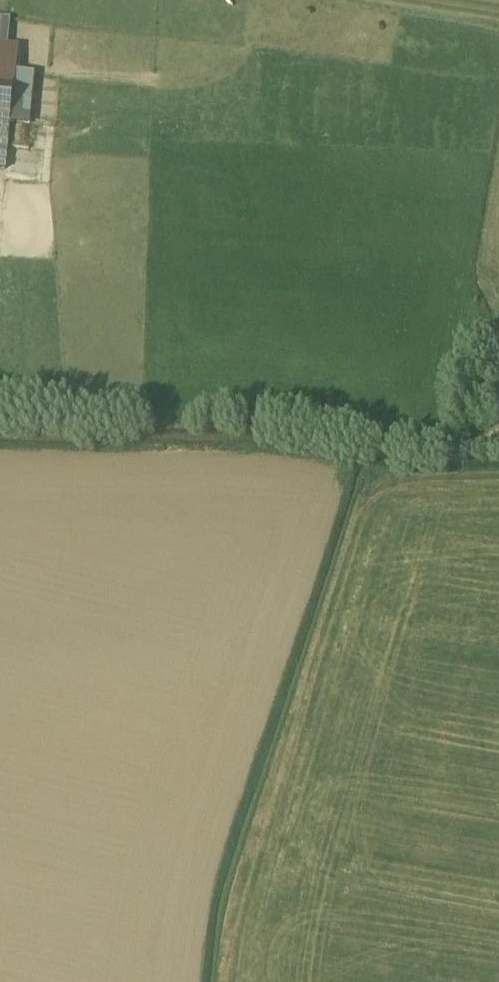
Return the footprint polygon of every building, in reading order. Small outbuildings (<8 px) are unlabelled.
[(0,54),(0,74),(14,76),(16,56),(0,54)] [(13,89),(14,76),(0,74),(0,88),(13,89)] [(0,88),(0,119),(10,120),(13,89),(0,88)] [(0,119),(0,147),(8,148),(10,120),(0,119)]
